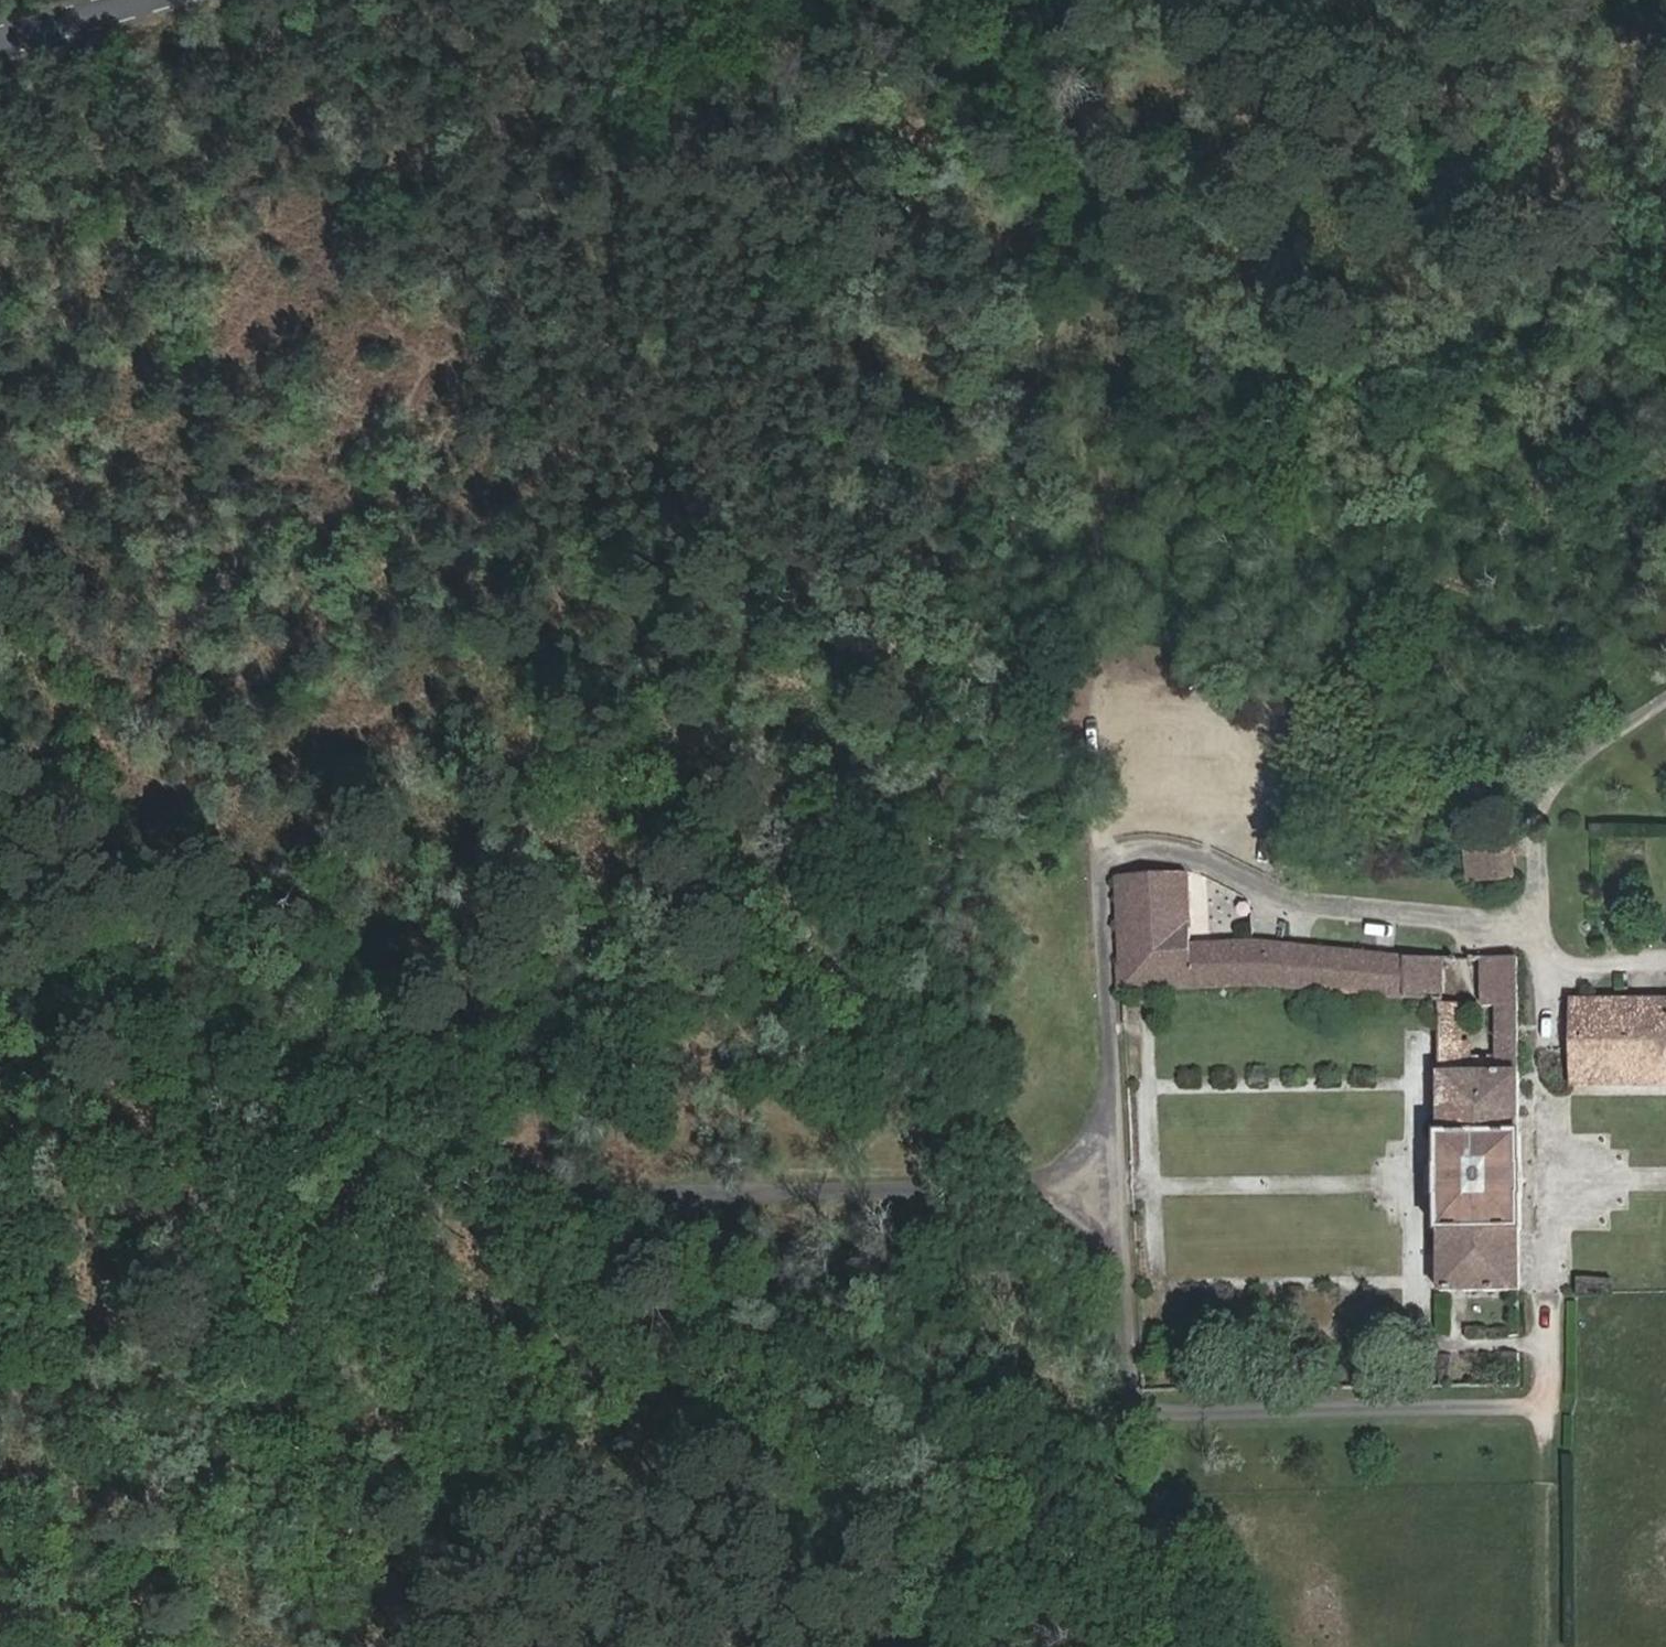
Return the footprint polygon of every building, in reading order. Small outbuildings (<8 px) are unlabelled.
[(1466,840),(1471,880),(1512,878),(1509,837),(1466,840)] [(1119,952),(1121,990),(1257,986),(1442,1003),(1443,963),(1454,963),(1454,956),(1401,957),(1257,941),(1192,945),(1188,872),(1115,876),(1119,952)] [(1496,1026),(1518,1026),(1516,957),(1473,957),(1473,963),(1482,963),(1483,1003),(1478,1003),(1478,1008),(1496,1008),(1496,1026)] [(1569,999),(1570,1087),(1665,1086),(1665,999),(1569,999)] [(1442,1003),(1443,1023),(1462,1023),(1462,1008),(1466,1008),(1466,1004),(1442,1003)] [(1443,1023),(1442,1039),(1463,1039),(1462,1023),(1443,1023)] [(1496,1026),(1496,1056),(1518,1056),(1518,1026),(1496,1026)] [(1463,1039),(1442,1039),(1441,1135),(1439,1135),(1439,1166),(1436,1166),(1437,1233),(1441,1233),(1442,1292),(1521,1291),(1519,1230),(1522,1230),(1521,1137),(1519,1137),(1518,1056),(1496,1056),(1496,1073),(1463,1073),(1463,1039)] [(1577,1276),(1576,1294),(1611,1295),(1612,1278),(1577,1276)]
